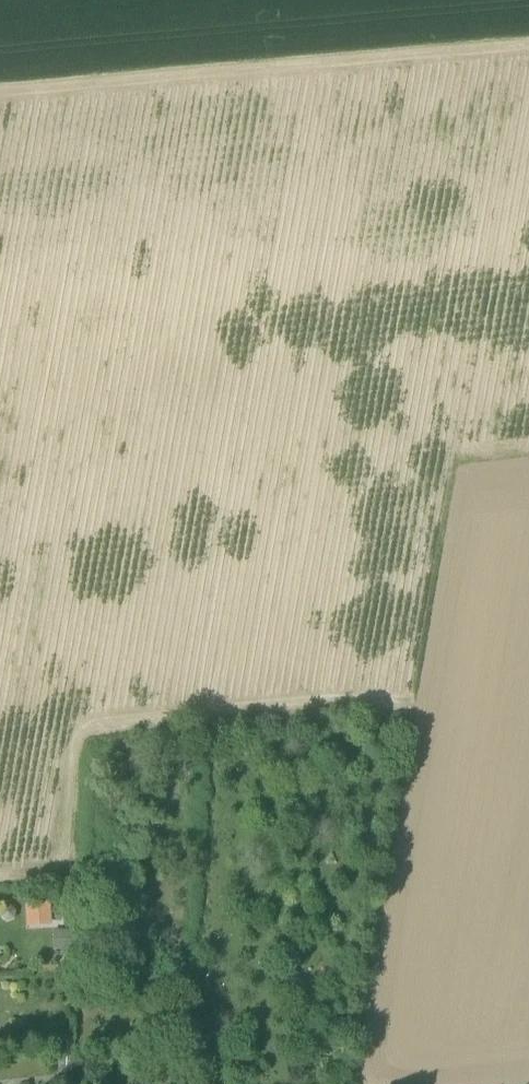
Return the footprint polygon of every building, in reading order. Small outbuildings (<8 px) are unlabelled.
[(25,902),(26,925),(51,925),(50,901),(25,902)] [(77,929),(51,931),(53,951),(78,949),(77,929)]
